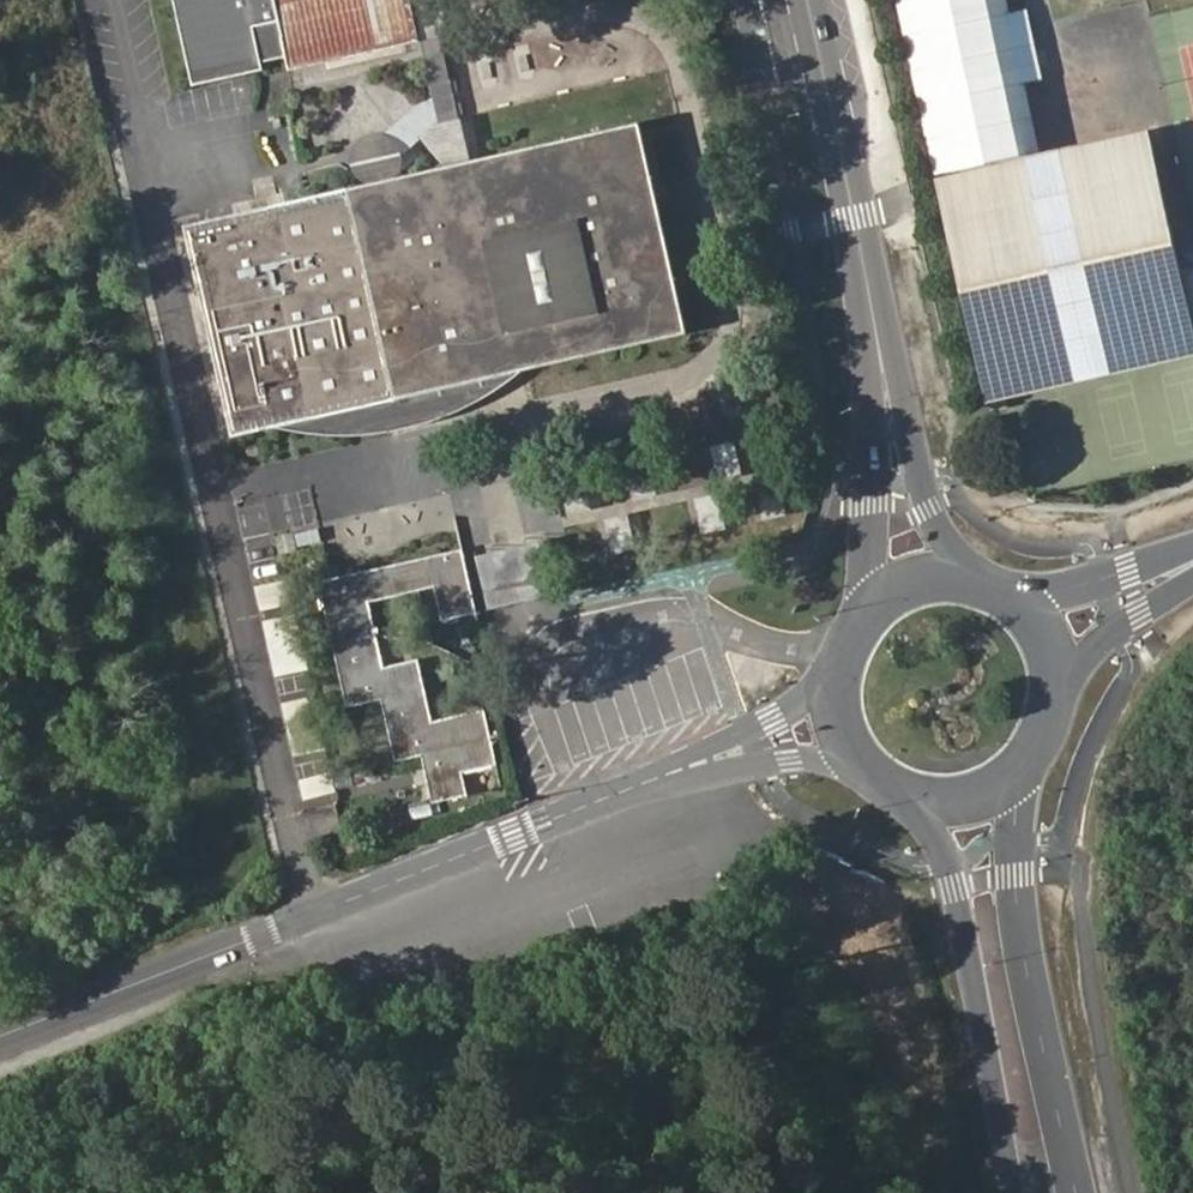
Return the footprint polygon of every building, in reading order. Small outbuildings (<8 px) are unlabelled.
[(197,86),(266,71),(266,64),(288,60),(290,71),(418,43),(409,0),(178,0),(197,86)] [(371,187),(384,184),(403,179),(407,166),(408,156),(438,129),(447,169),(459,167),(470,164),(444,47),(434,0),(409,0),(418,43),(431,98),(391,132),(388,134),(385,134),(381,134),(377,135),(371,137),(367,140),(362,143),(359,147),(357,151),(355,157),(354,163),(355,169),(357,174),(359,178),(365,184),(371,187)] [(942,166),(1046,144),(1014,0),(905,0),(942,166)] [(371,187),(185,229),(233,436),(284,425),(305,428),(323,430),(339,432),(352,431),(363,431),(374,431),(383,430),(410,425),(405,397),(400,370),(405,370),(409,369),(413,369),(416,368),(419,368),(422,367),(424,366),(428,365),(432,365),(435,363),(438,362),(441,360),(443,359),(446,358),(448,356),(450,354),(451,352),(453,349),(454,347),(455,345),(456,342),(456,340),(457,339),(517,327),(531,368),(687,333),(676,284),(657,195),(641,125),(470,164),(459,167),(447,169),(403,179),(384,184),(371,187)] [(1192,316),(1192,272),(1182,275),(1149,137),(937,186),(986,399),(1192,350),(1192,327),(1191,317),(1192,316)] [(405,397),(410,425),(411,431),(429,426),(443,421),(458,416),(472,409),(481,404),(496,395),(514,382),(531,368),(517,327),(457,339),(456,340),(456,342),(455,345),(454,347),(453,349),(451,352),(450,354),(448,356),(446,358),(443,359),(441,360),(438,362),(435,363),(432,365),(428,365),(424,366),(422,367),(419,368),(416,368),(413,369),(409,369),(405,370),(400,370),(405,397)] [(1003,414),(986,418),(990,436),(1007,432),(1003,414)] [(525,602),(556,594),(542,534),(512,542),(475,551),(488,610),(525,602)] [(418,661),(385,668),(371,603),(436,588),(443,621),(477,614),(463,550),(331,580),(337,610),(326,612),(340,678),(352,676),(360,706),(382,702),(389,734),(401,731),(408,760),(422,757),(432,803),(467,796),(462,773),(496,766),(484,711),(432,722),(418,661)] [(326,612),(337,610),(331,580),(319,583),(326,612)] [(340,678),(347,708),(360,706),(352,676),(340,678)] [(389,734),(396,762),(408,760),(401,731),(389,734)]
